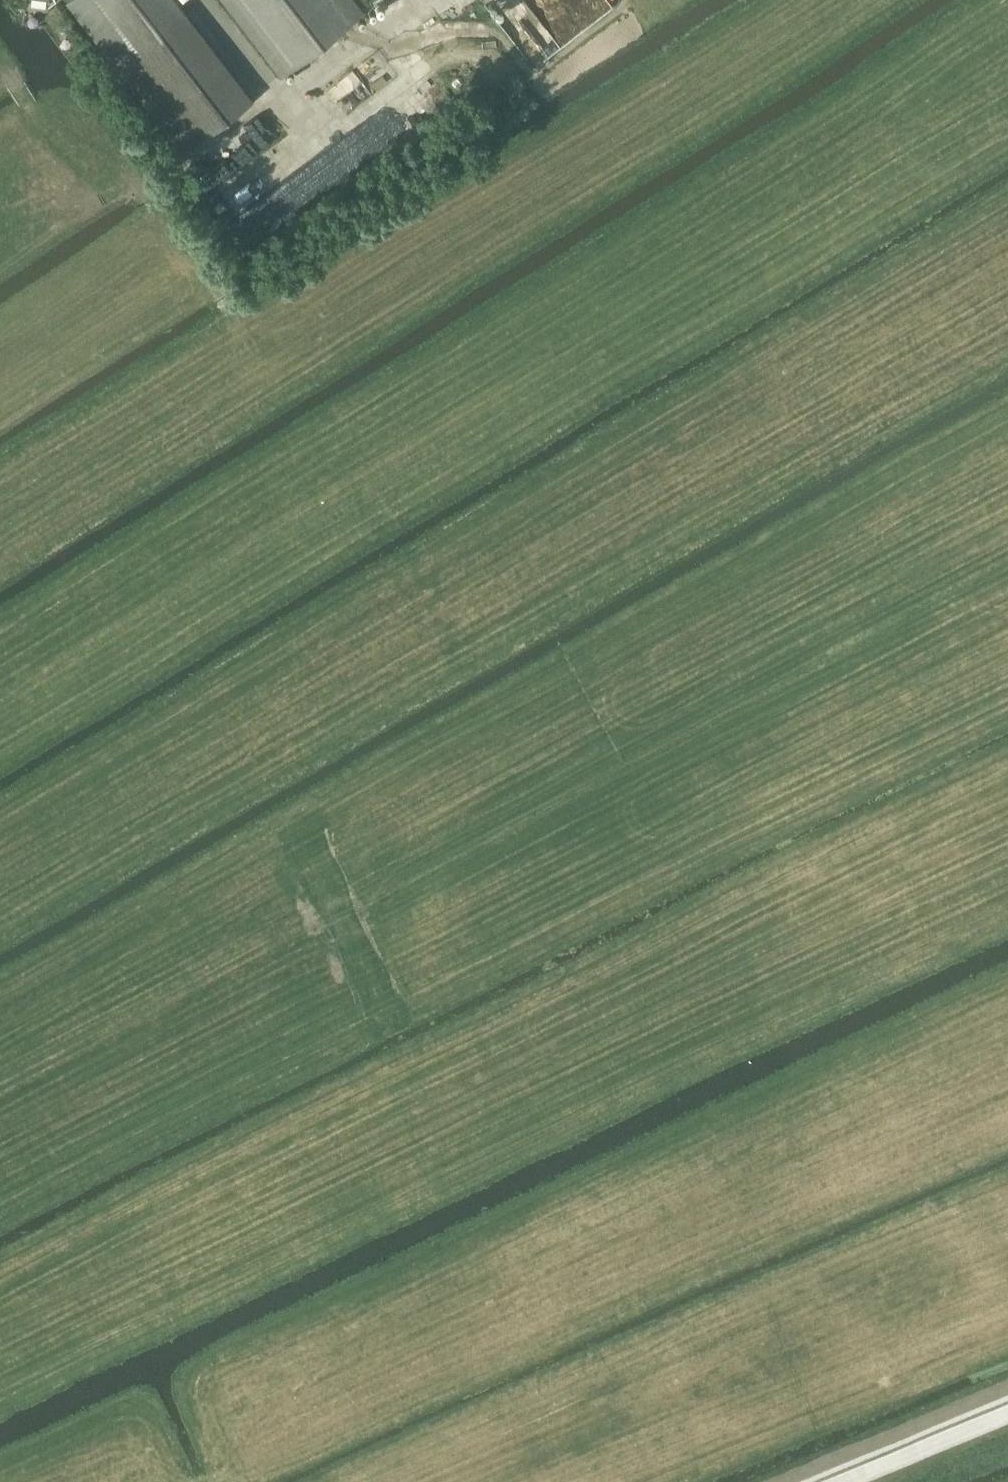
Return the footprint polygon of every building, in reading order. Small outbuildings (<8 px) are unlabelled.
[(250,96),(176,0),(70,0),(67,3),(81,22),(180,150),(250,96)] [(280,74),(360,12),(351,0),(224,0),(280,74)]
